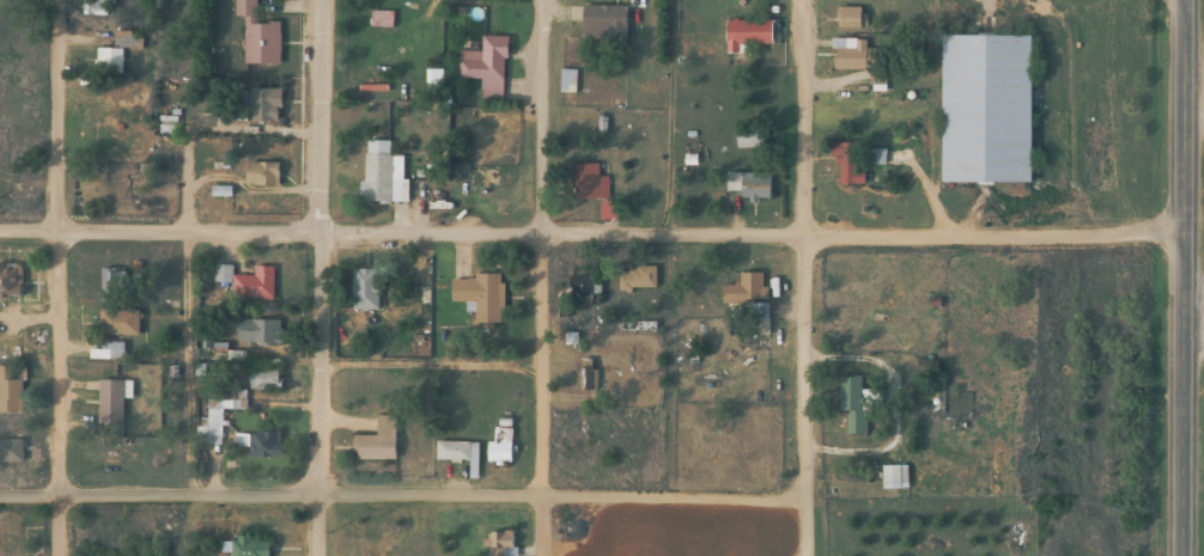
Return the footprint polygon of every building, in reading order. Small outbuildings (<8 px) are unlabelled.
[(105,0),(81,0),(81,16),(105,16),(105,0)] [(234,18),(243,18),(243,65),(278,65),(279,23),(255,23),(255,0),(234,0),(234,18)] [(582,39),(625,39),(625,7),(582,7),(582,39)] [(860,30),(860,8),(835,8),(835,30),(860,30)] [(370,28),(391,28),(392,11),(370,11),(370,28)] [(777,22),(725,22),(725,54),(747,54),(747,45),(777,45),(777,22)] [(95,49),(94,74),(120,75),(121,50),(140,50),(141,35),(112,34),(112,50),(95,49)] [(504,93),(504,37),(481,37),(480,60),(458,60),(458,79),(480,80),(479,92),(504,93)] [(1030,37),(941,37),(941,184),(1030,184),(1030,37)] [(832,71),(874,71),(874,51),(865,51),(865,40),(832,40),(832,71)] [(559,93),(574,93),(574,71),(559,71),(559,93)] [(279,90),(249,90),(249,123),(279,123),(279,90)] [(175,118),(158,118),(158,134),(175,134),(175,118)] [(838,186),(862,186),(862,144),(829,144),(829,160),(838,160),(838,186)] [(390,155),(364,155),(363,203),(406,203),(406,181),(390,181),(390,155)] [(277,165),(246,164),(246,187),(277,188),(277,165)] [(607,177),(596,177),(596,165),(572,165),(572,199),(607,199),(607,177)] [(724,193),(740,193),(740,199),(769,199),(769,174),(724,174),(724,193)] [(17,183),(4,183),(4,193),(17,193),(17,183)] [(20,298),(20,265),(0,265),(0,298),(20,298)] [(272,267),(253,267),(253,277),(230,276),(231,266),(214,265),(213,282),(230,283),(229,298),(271,300),(272,267)] [(655,289),(655,266),(618,266),(618,290),(655,289)] [(99,270),(99,300),(122,300),(122,270),(99,270)] [(378,310),(378,270),(350,270),(350,310),(378,310)] [(767,304),(767,287),(762,287),(762,274),(738,274),(738,286),(721,286),(721,304),(767,304)] [(592,276),(570,276),(570,302),(592,302),(592,276)] [(474,323),(502,323),(502,277),(451,277),(451,302),(474,302),(474,323)] [(135,336),(135,312),(99,311),(98,335),(135,336)] [(236,346),(279,346),(279,321),(236,321),(236,346)] [(122,342),(100,342),(100,359),(122,359),(122,342)] [(22,414),(22,367),(0,367),(0,414),(22,414)] [(248,390),(279,390),(279,369),(248,369),(248,390)] [(838,378),(838,413),(845,413),(845,436),(862,436),(862,378),(838,378)] [(122,381),(97,381),(97,429),(122,429),(122,381)] [(394,460),(394,416),(376,416),(376,437),(352,437),(352,460),(394,460)] [(510,429),(494,429),(494,466),(510,466),(510,429)] [(279,434),(246,434),(246,458),(279,458),(279,434)] [(623,435),(604,435),(604,447),(623,447),(623,435)] [(0,441),(0,462),(21,462),(21,441),(0,441)] [(435,462),(468,462),(468,475),(476,476),(476,442),(435,442),(435,462)] [(905,488),(905,466),(881,466),(881,488),(905,488)] [(513,532),(485,532),(485,555),(513,555),(513,532)] [(220,552),(230,552),(230,555),(267,555),(267,539),(220,539),(220,552)]
